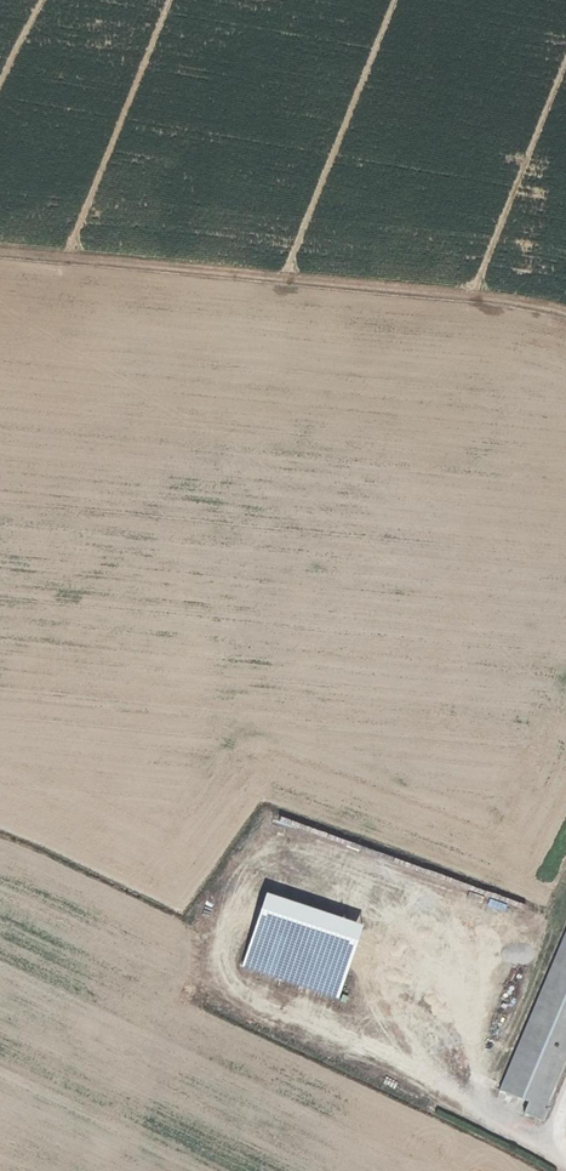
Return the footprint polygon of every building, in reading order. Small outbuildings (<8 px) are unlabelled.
[(262,891),(241,968),(339,994),(360,918),(262,891)] [(507,1091),(527,1098),(523,1112),(551,1122),(565,1078),(565,922),(507,1091)]
